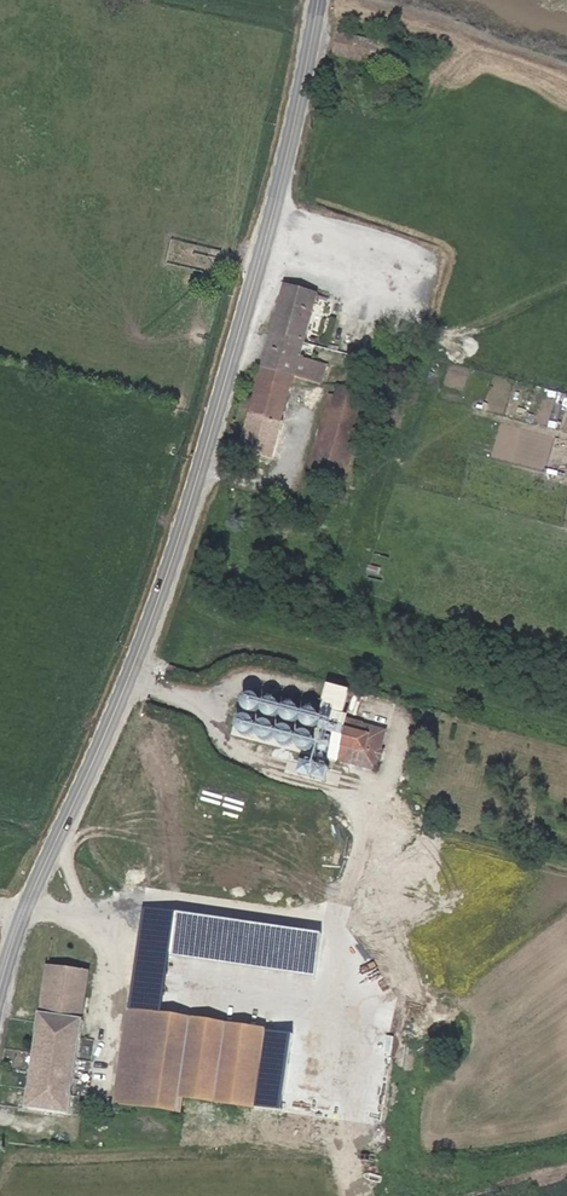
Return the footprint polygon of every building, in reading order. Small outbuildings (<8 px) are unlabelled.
[(283,287),(270,334),(304,342),(317,295),(283,287)] [(270,334),(261,369),(294,377),(300,357),(304,342),(270,334)] [(328,364),(300,357),(294,377),(323,385),(328,364)] [(294,377),(261,369),(239,449),(272,458),(294,377)] [(362,390),(337,383),(334,396),(328,394),(308,469),(344,479),(363,404),(359,403),(362,390)] [(235,708),(234,716),(241,718),(237,733),(280,746),(275,765),(286,769),(285,772),(305,777),(312,754),(375,771),(386,731),(248,694),(243,710),(235,708)] [(165,913),(163,927),(184,931),(186,917),(165,913)] [(46,966),(26,1108),(68,1112),(92,971),(46,966)] [(113,1101),(180,1110),(182,1097),(253,1106),(254,1105),(264,1033),(264,1030),(227,1023),(228,1013),(149,1000),(149,996),(129,994),(113,1101)] [(276,1107),(277,1098),(286,1037),(264,1033),(254,1105),(276,1107)]
